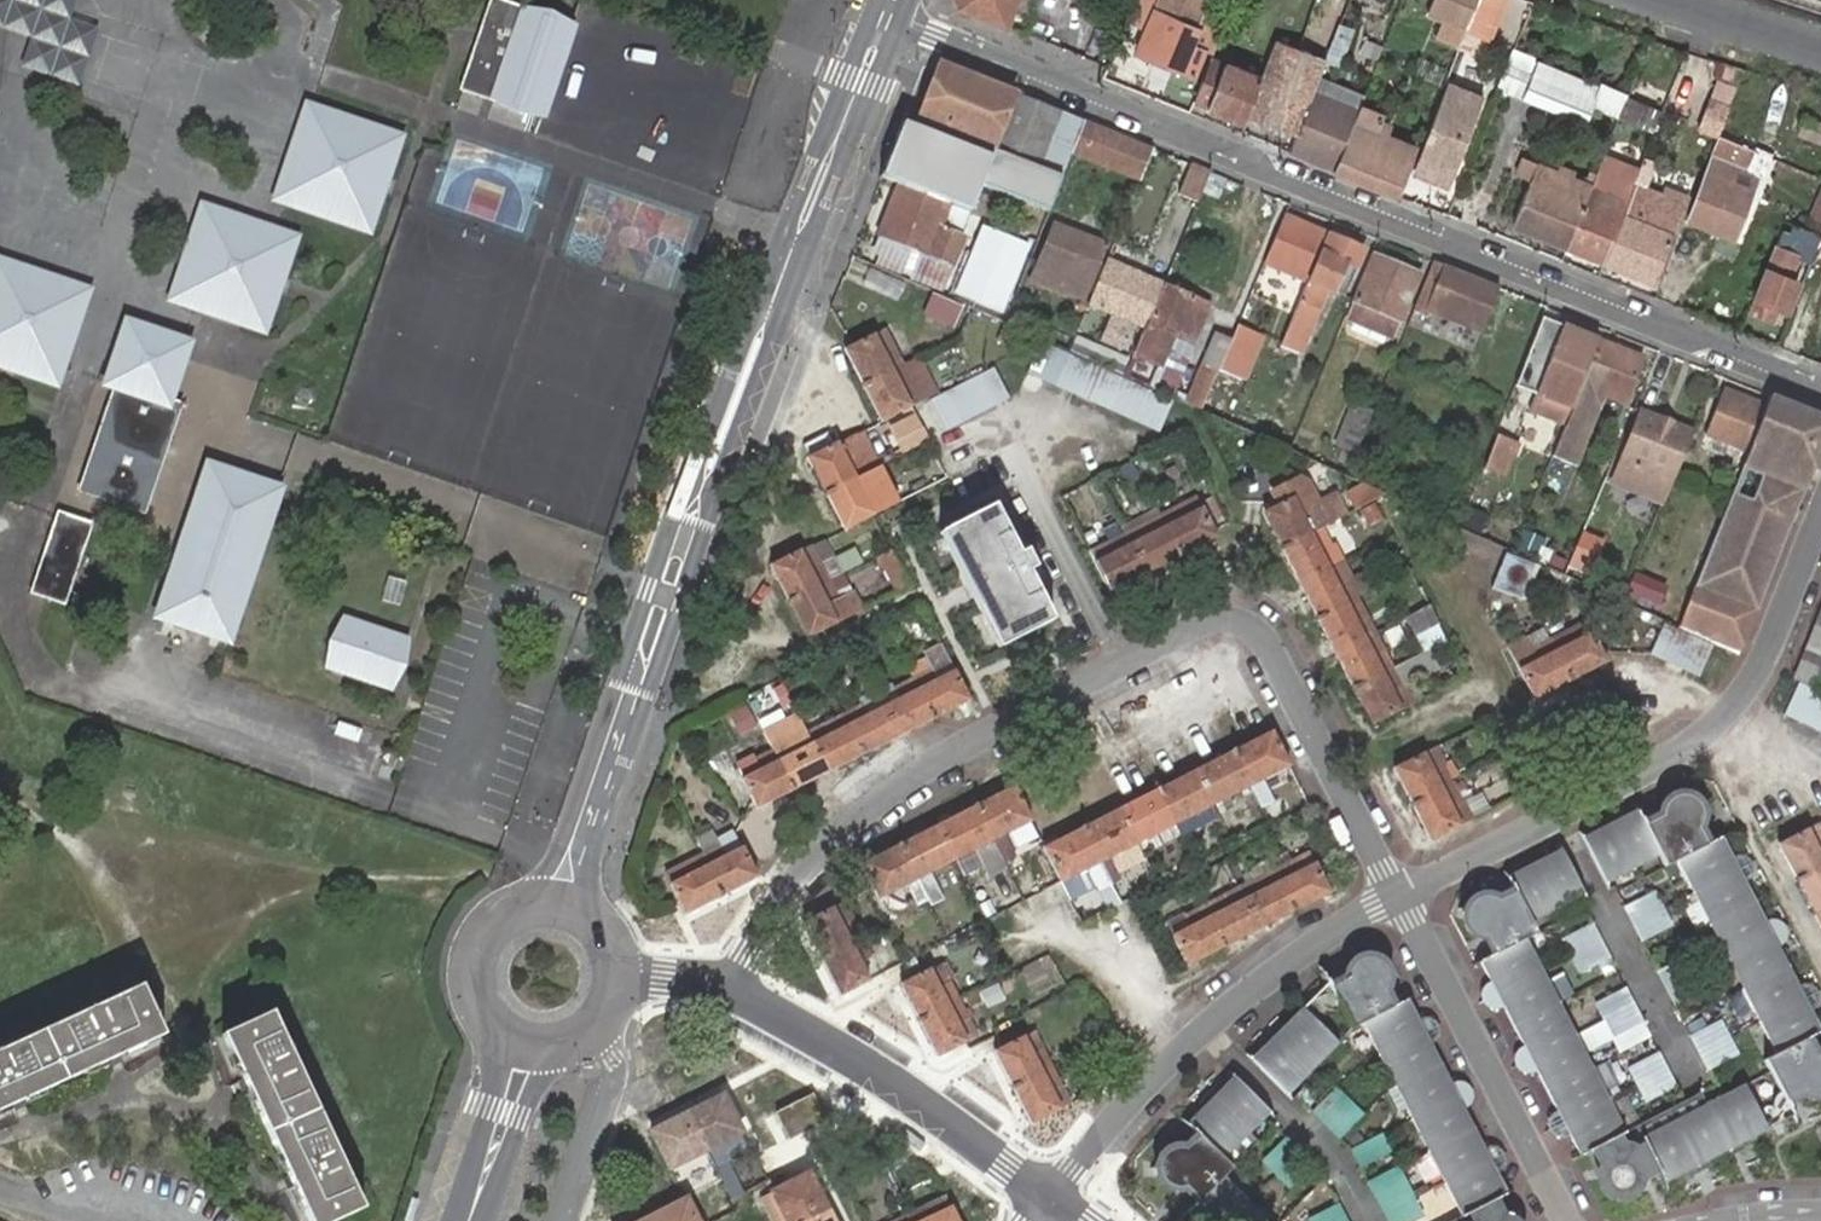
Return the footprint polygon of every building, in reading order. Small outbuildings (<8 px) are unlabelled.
[(33,37),(23,65),(78,83),(97,28),(70,19),(76,0),(0,0),(0,26),(33,37)] [(499,0),(490,0),(478,33),(471,55),(459,90),(461,91),(483,98),(493,100),(532,113),(541,116),(545,117),(576,27),(499,0)] [(959,8),(1006,26),(1016,0),(956,0),(959,8)] [(1015,3),(1032,10),(1036,0),(1016,0),(1015,3)] [(1202,12),(1176,2),(1177,0),(1159,0),(1154,11),(1153,10),(1136,52),(1193,75),(1203,50),(1190,45),(1196,29),(1196,26),(1202,12)] [(1206,0),(1177,0),(1176,2),(1202,12),(1207,1),(1206,0)] [(1430,9),(1469,25),(1471,19),(1479,0),(1434,0),(1430,9)] [(1471,19),(1494,28),(1506,0),(1479,0),(1471,19)] [(1466,30),(1468,27),(1469,25),(1430,9),(1428,15),(1443,21),(1466,30)] [(1211,30),(1202,12),(1196,26),(1196,29),(1190,45),(1203,50),(1211,30)] [(1460,46),(1466,30),(1443,21),(1437,37),(1460,46)] [(1460,46),(1503,64),(1510,47),(1468,27),(1466,30),(1460,46)] [(1246,113),(1297,133),(1313,90),(1324,62),(1274,43),(1260,80),(1246,113)] [(1512,48),(1506,65),(1516,70),(1507,92),(1523,99),(1523,98),(1539,104),(1539,106),(1583,124),(1590,107),(1618,119),(1618,117),(1626,97),(1600,85),(1598,88),(1539,63),(1532,76),(1527,74),(1534,56),(1512,48)] [(1460,54),(1446,87),(1482,102),(1490,79),(1466,69),(1470,57),(1460,54)] [(1210,59),(1193,101),(1207,107),(1243,121),(1246,113),(1260,80),(1224,65),(1210,59)] [(1014,93),(940,65),(917,121),(925,124),(949,133),(946,139),(966,147),(968,141),(991,150),(1038,168),(1060,112),(1014,93)] [(1444,87),(1413,167),(1451,183),(1483,103),(1444,87)] [(1297,133),(1289,153),(1334,171),(1359,108),(1313,90),(1297,133)] [(1646,106),(1626,97),(1618,117),(1638,126),(1646,106)] [(1359,108),(1334,171),(1394,195),(1403,170),(1366,155),(1375,131),(1382,114),(1359,105),(1359,108)] [(369,230),(400,138),(311,107),(307,107),(276,199),(369,230)] [(1646,119),(1643,128),(1650,131),(1653,122),(1646,119)] [(1153,149),(1083,121),(1071,152),(1140,180),(1153,149)] [(911,137),(915,128),(900,123),(896,131),(911,137)] [(922,130),(915,128),(911,137),(1048,190),(1056,193),(1060,180),(1038,169),(1038,168),(991,150),(968,141),(966,147),(946,139),(949,133),(925,124),(922,130)] [(1540,129),(1536,140),(1544,142),(1548,132),(1540,129)] [(896,131),(879,178),(899,186),(947,205),(956,209),(969,214),(981,185),(1048,212),(1056,193),(1048,190),(911,137),(896,131)] [(1366,155),(1403,170),(1412,148),(1413,146),(1412,146),(1375,131),(1366,155)] [(1694,132),(1688,148),(1708,155),(1714,140),(1694,132)] [(418,160),(343,441),(399,456),(402,446),(431,429),(437,440),(430,465),(552,497),(550,504),(540,509),(617,530),(679,295),(632,282),(645,233),(622,191),(625,179),(609,188),(601,220),(583,215),(576,203),(569,201),(552,171),(547,190),(545,190),(526,155),(459,137),(418,160)] [(1737,166),(1747,169),(1754,150),(1719,137),(1687,221),(1734,239),(1752,190),(1730,182),(1737,166)] [(1512,226),(1566,247),(1591,185),(1595,174),(1588,172),(1583,183),(1537,165),(1537,164),(1520,158),(1514,174),(1529,179),(1512,226)] [(1591,185),(1566,247),(1597,259),(1620,202),(1625,205),(1633,185),(1639,169),(1619,162),(1614,173),(1620,175),(1618,179),(1597,171),(1595,174),(1591,185)] [(1186,163),(1174,193),(1194,201),(1206,171),(1186,163)] [(1758,173),(1747,169),(1737,166),(1730,182),(1752,190),(1758,173)] [(1634,185),(1629,196),(1639,200),(1643,189),(1634,185)] [(921,251),(917,261),(948,276),(963,236),(1008,254),(998,279),(1019,288),(1037,242),(969,214),(956,209),(947,231),(938,228),(947,205),(899,186),(877,240),(902,250),(903,244),(921,251)] [(1630,200),(1605,263),(1652,282),(1670,235),(1677,219),(1679,220),(1688,198),(1668,189),(1659,212),(1638,203),(1630,200)] [(1810,228),(1820,233),(1820,200),(1810,228)] [(296,237),(202,207),(171,299),(201,309),(245,324),(264,330),(278,291),(282,278),(296,237)] [(1326,235),(1282,217),(1256,280),(1300,299),(1307,281),(1319,250),(1326,235)] [(1086,295),(1106,247),(1054,226),(1032,280),(1067,295),(1069,288),(1086,295)] [(1782,232),(1751,311),(1772,320),(1780,299),(1789,303),(1798,282),(1789,278),(1797,256),(1790,253),(1795,243),(1813,250),(1819,238),(1792,227),(1789,234),(1782,232)] [(1322,252),(1319,250),(1307,281),(1300,299),(1295,310),(1296,310),(1281,347),(1299,355),(1326,290),(1332,292),(1337,279),(1349,284),(1355,267),(1362,251),(1329,236),(1322,252)] [(861,240),(854,258),(901,278),(908,261),(861,240)] [(1390,339),(1418,274),(1374,255),(1347,320),(1390,339)] [(948,276),(917,261),(912,275),(943,287),(948,276)] [(1143,328),(1161,284),(1107,261),(1088,304),(1113,315),(1102,341),(1117,348),(1129,322),(1143,328)] [(1481,330),(1498,288),(1433,261),(1413,311),(1426,316),(1430,309),(1481,330)] [(0,262),(0,364),(5,366),(16,370),(56,384),(87,291),(0,262)] [(1171,336),(1189,295),(1165,285),(1147,326),(1171,336)] [(926,293),(917,316),(948,330),(958,307),(926,293)] [(1026,333),(1038,338),(1041,340),(1067,352),(1072,339),(1012,312),(1008,326),(1026,333)] [(1514,386),(1541,396),(1569,328),(1541,317),(1518,378),(1514,386)] [(106,383),(117,387),(168,404),(189,343),(127,323),(106,383)] [(1260,335),(1237,325),(1219,370),(1242,381),(1260,335)] [(1588,363),(1597,339),(1569,328),(1541,396),(1535,412),(1546,416),(1563,423),(1574,395),(1588,363)] [(885,330),(873,335),(882,352),(893,346),(885,330)] [(873,335),(852,346),(851,347),(845,350),(852,362),(863,384),(861,385),(862,386),(892,371),(903,365),(902,364),(893,346),(882,352),(873,335)] [(1075,339),(1069,353),(1120,376),(1126,361),(1075,339)] [(1641,357),(1597,339),(1588,363),(1574,395),(1563,423),(1584,432),(1595,404),(1600,393),(1624,402),(1641,357)] [(1172,402),(1039,343),(1026,373),(1158,432),(1172,402)] [(892,371),(862,386),(862,387),(864,386),(875,408),(882,421),(888,418),(910,407),(927,398),(934,394),(916,359),(904,365),(903,365),(892,371)] [(1123,377),(1150,389),(1156,373),(1129,361),(1123,377)] [(1192,388),(1208,395),(1217,369),(1202,363),(1192,388)] [(1173,377),(1176,369),(1168,366),(1165,374),(1173,377)] [(993,369),(929,401),(944,430),(1008,398),(993,369)] [(168,404),(117,387),(83,488),(143,508),(178,407),(168,404)] [(1190,392),(1207,398),(1208,395),(1192,388),(1190,392)] [(1747,451),(1765,409),(1763,408),(1722,391),(1706,434),(1720,440),(1747,452),(1747,451)] [(1820,449),(1820,416),(1769,396),(1765,409),(1747,451),(1747,452),(1742,465),(1740,472),(1685,611),(1744,637),(1756,608),(1804,490),(1820,449)] [(1356,454),(1372,413),(1352,406),(1336,445),(1356,454)] [(1387,411),(1380,407),(1376,415),(1384,419),(1387,411)] [(1662,502),(1690,432),(1641,412),(1622,459),(1613,483),(1662,502)] [(1514,439),(1548,449),(1556,423),(1522,413),(1514,439)] [(894,441),(900,452),(927,438),(921,428),(894,441)] [(873,469),(856,434),(837,444),(845,460),(857,455),(866,474),(873,469)] [(1516,445),(1495,436),(1484,463),(1482,468),(1504,476),(1516,445)] [(845,460),(837,444),(815,455),(808,458),(814,470),(826,492),(824,493),(825,494),(855,479),(866,474),(857,455),(845,460)] [(280,489),(208,466),(177,559),(158,616),(222,637),(229,640),(280,489)] [(875,468),(873,469),(866,474),(855,479),(825,494),(826,496),(827,494),(838,517),(845,529),(850,526),(872,515),(893,505),(875,468)] [(1362,481),(1340,494),(1351,511),(1373,498),(1362,481)] [(1319,484),(1303,492),(1311,509),(1328,501),(1319,484)] [(1291,498),(1269,509),(1263,513),(1269,525),(1281,548),(1279,548),(1280,550),(1310,534),(1321,529),(1318,523),(1335,514),(1328,501),(1311,509),(1303,492),(1291,498)] [(1160,515),(1159,515),(1165,527),(1181,557),(1182,557),(1181,555),(1203,543),(1215,537),(1212,532),(1210,527),(1198,504),(1195,498),(1160,515)] [(1211,498),(1198,504),(1210,527),(1222,520),(1211,498)] [(1152,502),(1139,508),(1146,522),(1159,515),(1160,515),(1153,502),(1152,502)] [(979,596),(1004,645),(1052,621),(1031,580),(1027,572),(1034,569),(1024,550),(1017,554),(993,506),(945,530),(971,581),(979,596)] [(92,524),(57,512),(55,519),(29,595),(45,600),(65,606),(90,531),(92,524)] [(1141,568),(1144,573),(1156,568),(1178,556),(1179,558),(1181,557),(1165,527),(1159,515),(1146,522),(1124,534),(1130,545),(1141,568)] [(1081,532),(1090,550),(1107,543),(1098,525),(1081,532)] [(1310,534),(1280,550),(1282,550),(1293,572),(1299,583),(1305,580),(1328,569),(1327,568),(1339,562),(1330,547),(1321,529),(1310,534)] [(1090,550),(1088,552),(1094,563),(1109,594),(1112,592),(1111,591),(1133,579),(1144,573),(1141,568),(1130,545),(1129,546),(1123,535),(1107,543),(1090,550)] [(1606,543),(1587,536),(1581,553),(1599,560),(1606,543)] [(822,540),(811,546),(820,563),(831,557),(822,540)] [(820,563),(811,546),(800,551),(777,563),(771,566),(777,579),(788,601),(786,602),(787,603),(818,587),(830,582),(829,581),(820,563)] [(855,566),(873,602),(906,586),(889,550),(855,566)] [(1513,553),(1509,550),(1503,572),(1533,585),(1542,565),(1513,553)] [(1305,580),(1299,583),(1305,595),(1317,617),(1315,618),(1316,620),(1345,604),(1357,598),(1356,597),(1347,580),(1339,562),(1327,568),(1328,569),(1305,580)] [(818,587),(787,603),(788,605),(790,604),(801,625),(807,638),(814,634),(836,623),(862,609),(853,592),(851,593),(842,574),(829,581),(830,582),(818,587)] [(1358,575),(1347,580),(1356,597),(1368,592),(1358,575)] [(1636,575),(1632,586),(1660,599),(1664,586),(1636,575)] [(1660,599),(1632,586),(1629,592),(1657,604),(1660,599)] [(1345,604),(1316,620),(1318,620),(1329,642),(1335,654),(1341,650),(1363,639),(1362,637),(1355,624),(1366,617),(1357,598),(1345,604)] [(1428,604),(1410,613),(1421,636),(1439,627),(1428,604)] [(1800,662),(1820,671),(1820,608),(1800,662)] [(1737,655),(1744,637),(1685,611),(1678,628),(1714,644),(1737,655)] [(344,675),(392,691),(410,639),(407,637),(342,616),(324,669),(344,675)] [(1355,624),(1362,637),(1374,631),(1366,617),(1355,624)] [(1549,640),(1570,682),(1571,682),(1571,679),(1604,662),(1584,622),(1549,640)] [(1663,625),(1649,654),(1699,677),(1712,648),(1663,625)] [(1341,650),(1335,654),(1341,665),(1352,687),(1350,689),(1351,689),(1392,668),(1374,631),(1362,637),(1363,639),(1341,650)] [(1549,640),(1548,640),(1530,649),(1525,639),(1507,648),(1533,698),(1568,681),(1569,683),(1570,682),(1549,640)] [(1419,654),(1409,660),(1419,679),(1429,674),(1419,654)] [(1392,668),(1351,689),(1352,691),(1354,689),(1371,724),(1399,710),(1390,693),(1405,686),(1419,679),(1409,660),(1392,668)] [(1800,662),(1793,680),(1799,682),(1820,691),(1820,671),(1800,662)] [(885,674),(891,685),(893,688),(904,683),(896,668),(885,674)] [(918,690),(933,720),(934,719),(934,717),(956,706),(968,700),(965,694),(954,672),(937,680),(931,668),(912,678),(918,690)] [(895,730),(897,736),(909,730),(931,719),(932,721),(933,720),(918,690),(912,678),(904,683),(893,688),(891,685),(875,693),(882,708),(883,707),(895,730)] [(1797,685),(1784,715),(1820,732),(1820,696),(1797,685)] [(1405,686),(1390,693),(1399,710),(1414,702),(1405,686)] [(848,726),(863,755),(864,755),(864,753),(886,742),(897,736),(895,730),(883,707),(882,708),(875,693),(860,701),(861,704),(842,714),(848,726)] [(824,765),(827,772),(839,766),(861,755),(862,757),(863,755),(848,726),(842,714),(823,724),(807,732),(813,743),(824,765)] [(779,723),(762,731),(767,740),(772,750),(788,741),(779,723)] [(778,761),(793,791),(794,790),(794,789),(815,778),(827,772),(824,765),(813,743),(807,732),(791,740),(788,741),(772,750),(778,761)] [(1261,780),(1288,766),(1274,738),(1271,733),(1256,740),(1234,751),(1233,749),(1232,750),(1250,785),(1261,780)] [(1410,804),(1410,805),(1453,785),(1452,783),(1443,765),(1444,765),(1436,748),(1434,749),(1394,769),(1411,803),(1410,804)] [(754,801),(757,807),(769,801),(791,790),(792,791),(793,791),(778,761),(772,750),(736,768),(742,779),(753,800),(754,801)] [(1209,763),(1195,771),(1198,777),(1212,805),(1211,805),(1218,817),(1226,813),(1220,801),(1250,785),(1232,750),(1231,750),(1231,752),(1209,763)] [(393,768),(401,771),(406,757),(398,755),(393,768)] [(1157,787),(1156,788),(1174,824),(1176,823),(1181,834),(1214,818),(1208,806),(1211,805),(1212,805),(1198,777),(1195,771),(1180,779),(1159,789),(1157,787)] [(1250,785),(1261,807),(1272,802),(1261,780),(1250,785)] [(1453,785),(1410,805),(1411,807),(1412,806),(1430,840),(1436,837),(1459,826),(1458,825),(1451,809),(1462,803),(1453,785)] [(1023,824),(1030,821),(1016,793),(1013,788),(998,794),(976,806),(975,804),(974,805),(992,840),(997,851),(1003,862),(1015,857),(1009,845),(1029,835),(1023,824)] [(1134,802),(1120,810),(1123,815),(1137,844),(1137,843),(1143,853),(1179,835),(1173,824),(1174,824),(1156,788),(1155,789),(1156,791),(1134,802)] [(1582,839),(1606,883),(1626,873),(1632,883),(1675,861),(1774,1054),(1766,1058),(1786,1100),(1802,1092),(1806,1095),(1816,1097),(1820,1095),(1820,1058),(1813,1056),(1805,1040),(1819,1032),(1809,1011),(1816,1005),(1817,1001),(1816,991),(1809,985),(1800,984),(1796,986),(1775,946),(1782,940),(1784,936),(1782,927),(1780,924),(1772,920),(1763,922),(1742,883),(1749,877),(1751,868),(1749,864),(1747,860),(1743,857),(1734,856),(1729,858),(1719,837),(1705,844),(1696,828),(1700,817),(1701,812),(1695,801),(1692,798),(1687,796),(1677,795),(1668,799),(1662,806),(1660,816),(1644,825),(1636,810),(1582,839)] [(1451,809),(1458,825),(1470,820),(1462,803),(1451,809)] [(992,840),(974,805),(973,806),(973,807),(952,818),(937,826),(940,832),(953,860),(974,849),(988,874),(1004,866),(1003,862),(997,851),(992,840)] [(1123,815),(1120,810),(1105,817),(1083,828),(1082,826),(1081,827),(1099,862),(1104,872),(1110,884),(1121,878),(1115,867),(1141,854),(1136,844),(1137,844),(1123,815)] [(1818,823),(1806,829),(1806,830),(1784,842),(1778,844),(1785,857),(1796,879),(1794,880),(1794,881),(1820,868),(1820,829),(1818,823)] [(940,832),(937,826),(923,833),(901,844),(899,842),(898,843),(916,879),(928,873),(953,860),(940,832)] [(1099,862),(1081,827),(1080,828),(1080,829),(1059,840),(1044,848),(1046,854),(1061,882),(1069,898),(1097,884),(1100,890),(1110,884),(1104,872),(1099,862)] [(706,867),(722,896),(723,895),(722,893),(743,882),(756,876),(753,871),(741,849),(734,834),(718,843),(712,830),(697,839),(704,852),(700,855),(706,867)] [(916,879),(898,843),(897,844),(898,846),(875,857),(861,864),(864,870),(873,888),(878,898),(881,897),(891,915),(914,903),(905,885),(916,879)] [(1568,1135),(1579,1156),(1624,1132),(1523,939),(1567,916),(1561,906),(1582,895),(1560,849),(1505,878),(1512,892),(1495,900),(1491,897),(1487,896),(1481,896),(1475,898),(1469,902),(1464,911),(1463,917),(1465,926),(1469,930),(1473,933),(1479,936),(1484,936),(1493,953),(1479,960),(1488,980),(1483,983),(1481,987),(1480,995),(1483,1003),(1487,1007),(1491,1008),(1497,1008),(1502,1006),(1521,1044),(1517,1047),(1514,1052),(1513,1059),(1515,1065),(1519,1070),(1524,1072),(1531,1072),(1535,1071),(1555,1108),(1549,1114),(1547,1118),(1547,1125),(1548,1129),(1551,1132),(1557,1136),(1566,1136),(1568,1135)] [(1272,870),(1291,860),(1286,850),(1268,860),(1272,870)] [(1308,852),(1291,860),(1297,873),(1314,864),(1308,852)] [(671,885),(679,901),(682,907),(685,913),(697,906),(719,895),(720,897),(722,896),(706,867),(700,855),(699,855),(681,865),(687,876),(671,885)] [(1278,882),(1293,912),(1295,912),(1294,910),(1316,899),(1328,892),(1325,886),(1314,864),(1297,873),(1291,860),(1272,870),(1278,882)] [(665,873),(671,885),(687,876),(681,865),(665,873)] [(1794,881),(1795,883),(1797,881),(1808,903),(1814,915),(1820,912),(1820,868),(1794,881)] [(1254,922),(1257,928),(1269,922),(1291,911),(1292,913),(1293,912),(1278,882),(1272,870),(1253,880),(1259,892),(1244,900),(1243,900),(1254,922)] [(928,873),(916,879),(926,898),(938,892),(928,873)] [(926,898),(916,879),(905,885),(914,903),(926,898)] [(1253,880),(1238,888),(1244,900),(1259,892),(1253,880)] [(1110,884),(1100,890),(1109,908),(1120,903),(1110,884)] [(1216,885),(1205,891),(1210,902),(1222,896),(1216,885)] [(1238,888),(1222,896),(1227,908),(1243,900),(1244,900),(1238,888)] [(1655,894),(1626,909),(1643,942),(1672,926),(1655,894)] [(1208,918),(1224,948),(1225,947),(1224,946),(1245,934),(1257,928),(1254,922),(1243,900),(1227,908),(1222,896),(1210,902),(1202,906),(1208,918)] [(844,904),(833,910),(842,928),(853,922),(844,904)] [(1173,936),(1184,959),(1187,964),(1199,958),(1221,947),(1222,948),(1224,948),(1208,918),(1202,906),(1183,916),(1166,924),(1173,936)] [(1162,915),(1166,924),(1183,916),(1178,907),(1162,915)] [(833,910),(832,909),(810,920),(804,924),(810,936),(822,958),(820,958),(820,960),(850,945),(863,939),(862,938),(853,922),(842,928),(833,910)] [(1592,926),(1562,941),(1579,974),(1609,958),(1592,926)] [(850,945),(820,960),(821,961),(823,960),(834,982),(840,994),(847,991),(869,980),(860,963),(871,957),(863,939),(850,945)] [(871,957),(860,963),(869,980),(880,974),(871,957)] [(1497,1199),(1505,1195),(1494,1173),(1498,1171),(1502,1164),(1501,1154),(1497,1149),(1492,1146),(1486,1145),(1480,1147),(1461,1109),(1467,1104),(1469,1099),(1468,1092),(1465,1085),(1457,1081),(1451,1081),(1447,1083),(1428,1045),(1432,1042),(1436,1035),(1435,1025),(1427,1017),(1419,1016),(1414,1018),(1405,1000),(1391,1007),(1382,990),(1385,986),(1387,974),(1385,969),(1381,964),(1371,958),(1362,959),(1355,962),(1349,969),(1346,979),(1330,987),(1351,1029),(1362,1024),(1379,1055),(1460,1216),(1451,1220),(1456,1220),(1497,1199)] [(1689,958),(1659,974),(1676,1006),(1706,990),(1689,958)] [(941,964),(929,970),(938,987),(949,981),(941,964)] [(929,970),(912,979),(907,981),(901,985),(907,997),(918,1019),(916,1020),(917,1021),(947,1006),(959,1000),(959,999),(949,981),(938,987),(929,970)] [(0,1051),(0,1111),(163,1035),(141,986),(0,1051)] [(1625,990),(1595,1005),(1612,1038),(1642,1022),(1625,990)] [(947,1006),(917,1021),(917,1023),(919,1021),(931,1043),(937,1056),(943,1053),(966,1042),(957,1024),(968,1018),(959,1000),(947,1006)] [(1298,1083),(1319,1062),(1337,1043),(1332,1038),(1303,1007),(1281,1029),(1272,1039),(1262,1047),(1251,1060),(1278,1088),(1285,1094),(1298,1083)] [(218,1031),(247,1090),(308,1220),(337,1220),(362,1209),(267,1008),(218,1031)] [(968,1018),(957,1024),(966,1042),(969,1048),(980,1041),(968,1018)] [(1723,1022),(1692,1038),(1709,1070),(1739,1055),(1723,1022)] [(1036,1030),(1022,1037),(1032,1054),(1045,1047),(1036,1030)] [(1022,1037),(1002,1047),(1000,1048),(995,1051),(1001,1064),(1012,1086),(1010,1087),(1011,1088),(1041,1072),(1054,1066),(1054,1065),(1045,1047),(1032,1054),(1022,1037)] [(1659,1055),(1629,1070),(1646,1102),(1675,1086),(1659,1055)] [(1041,1072),(1011,1088),(1011,1089),(1013,1088),(1024,1110),(1031,1122),(1036,1120),(1059,1109),(1051,1092),(1064,1086),(1054,1066),(1041,1072)] [(1222,1177),(1257,1142),(1248,1134),(1268,1112),(1233,1076),(1186,1125),(1197,1136),(1184,1149),(1180,1148),(1175,1148),(1166,1152),(1160,1158),(1157,1167),(1159,1177),(1162,1181),(1170,1187),(1180,1189),(1185,1187),(1198,1200),(1185,1212),(1195,1220),(1266,1220),(1222,1177)] [(1702,1094),(1634,1127),(1660,1179),(1766,1128),(1746,1085),(1707,1104),(1702,1094)] [(1051,1092),(1059,1109),(1071,1103),(1073,1101),(1064,1086),(1051,1092)] [(1325,1126),(1349,1102),(1336,1088),(1312,1113),(1325,1126)] [(705,1150),(741,1132),(727,1103),(722,1094),(705,1103),(687,1112),(705,1150)] [(812,1095),(775,1114),(788,1139),(825,1121),(812,1095)] [(1362,1115),(1349,1102),(1325,1126),(1338,1139),(1362,1115)] [(655,1139),(669,1168),(705,1150),(687,1112),(669,1122),(651,1131),(655,1139)] [(1359,1168),(1389,1152),(1380,1135),(1351,1151),(1359,1168)] [(1262,1162),(1275,1175),(1299,1151),(1286,1139),(1262,1162)] [(1648,1173),(1621,1148),(1594,1178),(1621,1203),(1648,1173)] [(1299,1151),(1275,1175),(1288,1188),(1312,1165),(1299,1151)] [(1376,1200),(1405,1184),(1397,1168),(1367,1183),(1376,1200)] [(772,1193),(760,1199),(771,1220),(805,1220),(827,1209),(819,1191),(809,1174),(801,1178),(772,1193)] [(1414,1200),(1405,1184),(1376,1200),(1384,1216),(1414,1200)] [(649,1217),(652,1220),(696,1220),(685,1199),(668,1208),(649,1217)] [(915,1214),(918,1220),(927,1220),(949,1210),(944,1200),(915,1214)] [(1414,1200),(1384,1216),(1386,1220),(1413,1220),(1422,1216),(1414,1200)] [(1308,1220),(1346,1220),(1338,1205),(1307,1220),(1308,1220)] [(827,1209),(805,1220),(833,1220),(827,1209)] [(949,1210),(927,1220),(955,1220),(949,1210)]
